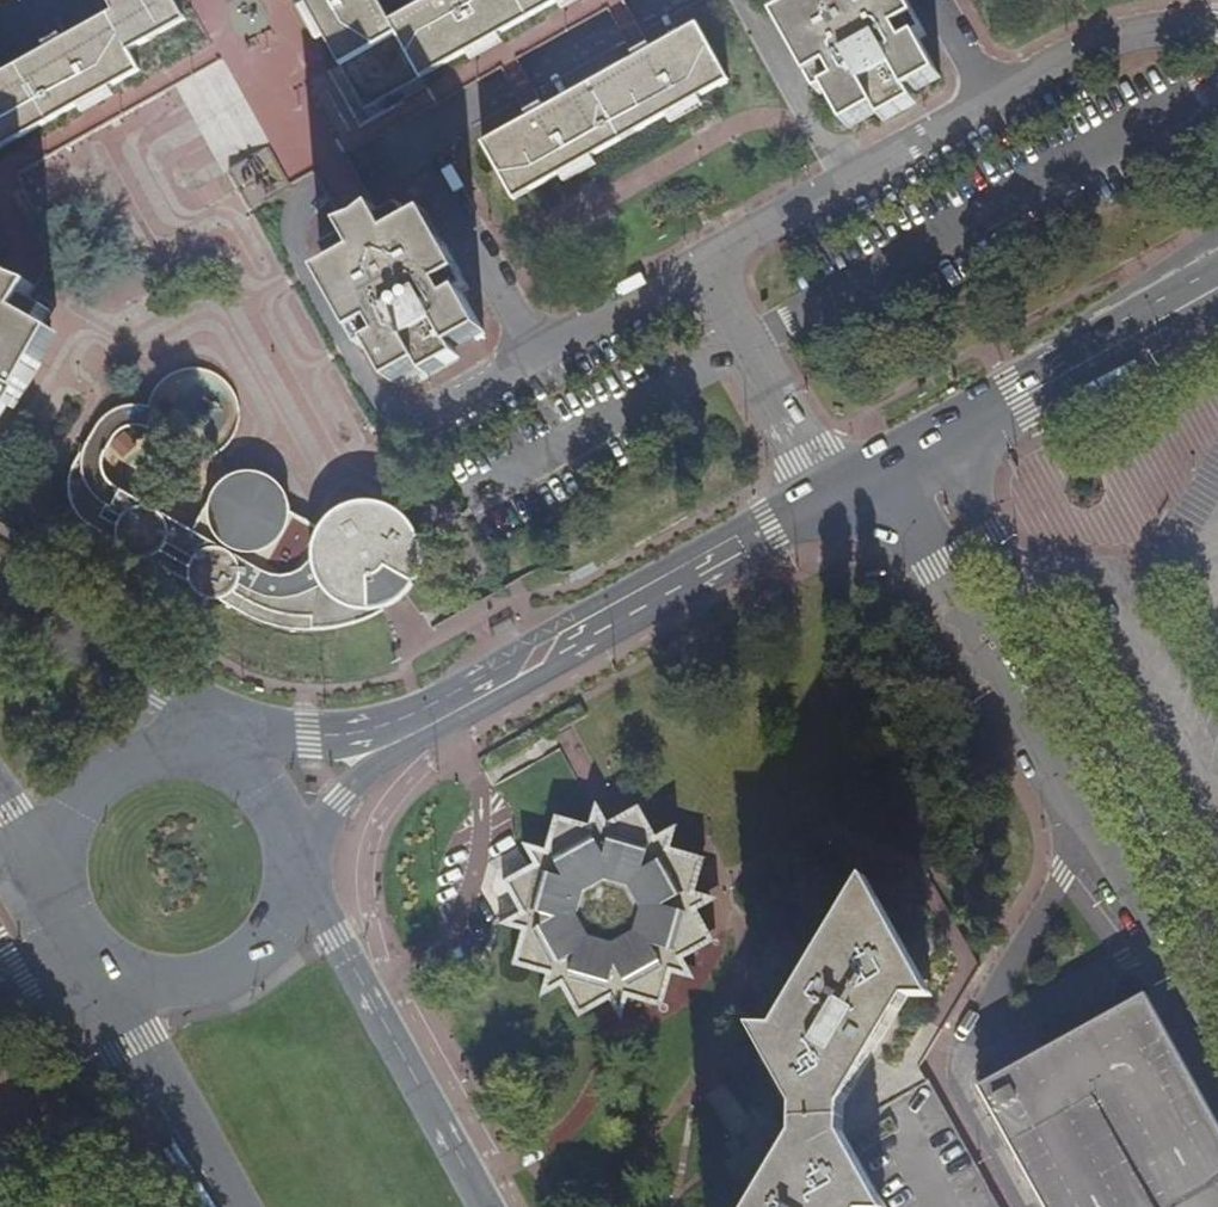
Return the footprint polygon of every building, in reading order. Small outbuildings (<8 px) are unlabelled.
[(144,75),(133,55),(157,41),(154,35),(184,17),(175,0),(101,0),(112,19),(0,82),(0,156),(144,75)] [(394,24),(380,0),(306,0),(344,69),(402,38),(426,81),(483,48),(570,0),(437,0),(394,24)] [(797,13),(791,16),(807,44),(798,50),(824,98),(831,93),(852,131),(880,114),(881,116),(914,99),(912,96),(943,79),(923,43),(932,37),(912,0),(790,0),(797,13)] [(783,22),(798,50),(807,44),(791,16),(783,22)] [(541,115),(486,146),(518,202),(560,179),(731,83),(700,27),(699,27),(653,53),(646,56),(637,61),(546,112),(541,115)] [(368,114),(426,81),(402,38),(344,69),(368,114)] [(881,116),(887,127),(919,109),(914,99),(881,116)] [(396,386),(487,336),(458,283),(465,279),(449,248),(440,253),(424,223),(417,227),(409,213),(377,231),(335,254),(342,269),(334,274),(350,303),(343,307),(361,337),(367,334),(396,386)] [(13,408),(20,412),(46,367),(38,362),(55,333),(50,330),(57,317),(30,302),(28,300),(17,294),(0,284),(0,431),(13,408)] [(38,362),(46,367),(70,324),(57,317),(50,330),(55,333),(38,362)] [(368,621),(385,615),(392,613),(399,609),(409,601),(411,600),(419,589),(423,579),(426,568),(427,556),(425,544),(419,530),(411,520),(400,511),(389,506),(375,502),(362,502),(353,504),(345,507),(337,512),(330,517),(322,526),(315,539),(292,526),(294,512),(289,498),(282,488),(270,478),(258,475),(251,475),(243,476),(232,480),(222,489),(197,532),(124,489),(100,531),(256,621),(269,627),(285,631),(300,633),(317,633),(336,630),(368,621)] [(695,982),(684,961),(715,943),(699,915),(713,903),(696,898),(706,863),(673,853),(676,832),(658,842),(640,812),(610,827),(598,807),(596,812),(589,830),(557,820),(547,854),(528,849),(534,864),(529,867),(512,876),(504,881),(522,915),(503,927),(521,934),(523,935),(515,968),(546,980),(541,1001),(561,990),(579,1021),(610,1004),(622,1024),(630,1004),(663,1010),(672,977),(695,982)] [(929,1083),(922,1069),(942,1031),(906,1009),(911,998),(935,1001),(869,881),(778,1030),(756,1027),(799,1107),(797,1134),(755,1206),(885,1206),(844,1133),(929,1083)] [(979,1087),(993,1112),(1046,1206),(1217,1206),(1217,1123),(1147,994),(1096,1022),(1019,1065),(979,1087)] [(929,1083),(844,1133),(885,1206),(998,1206),(929,1083)]
